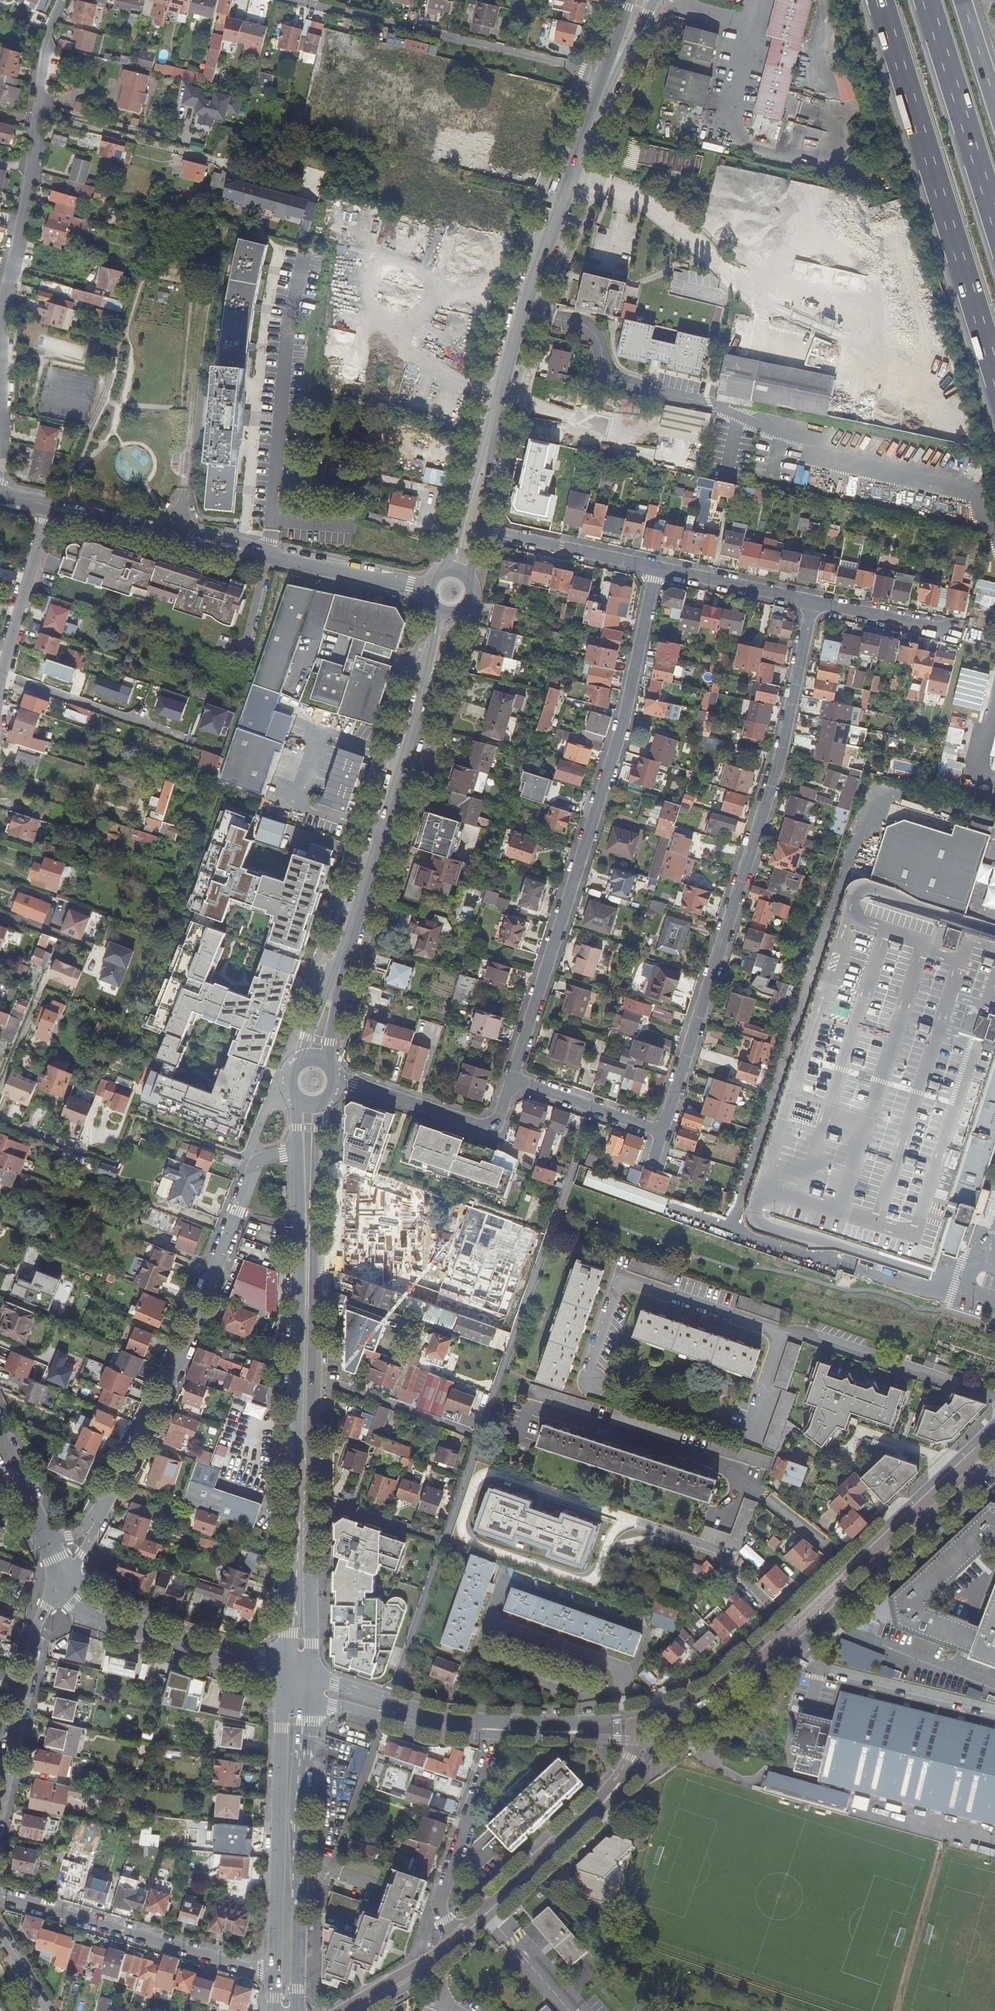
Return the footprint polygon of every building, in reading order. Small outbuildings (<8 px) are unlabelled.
[(146,1),(146,0),(116,0),(114,9),(130,13),(132,8),(144,11),(146,1)] [(146,1),(144,11),(143,15),(142,16),(156,18),(155,23),(157,26),(165,27),(169,12),(172,0),(148,0),(148,1),(146,1)] [(193,0),(172,0),(169,12),(189,16),(190,12),(193,0)] [(190,12),(214,18),(218,0),(193,0),(190,12)] [(234,0),(222,0),(219,13),(222,13),(213,49),(211,49),(204,75),(200,74),(198,82),(212,85),(215,75),(224,40),(229,19),(234,2),(234,0)] [(452,2),(441,0),(430,0),(427,14),(437,16),(438,11),(450,13),(452,2)] [(553,9),(565,13),(563,20),(582,24),(587,0),(555,0),(553,9)] [(768,38),(774,40),(755,115),(781,122),(812,4),(810,0),(778,0),(768,38)] [(79,1),(75,17),(74,22),(93,26),(98,6),(79,1)] [(493,29),(499,7),(478,3),(473,23),(489,28),(493,29)] [(132,28),(129,39),(136,40),(142,16),(131,13),(128,27),(132,28)] [(244,22),(229,19),(224,40),(238,44),(238,43),(244,22)] [(318,55),(319,51),(324,29),(325,25),(306,21),(303,31),(299,51),(318,55)] [(580,35),(580,27),(561,22),(555,21),(550,42),(572,47),(575,36),(580,35)] [(244,22),(238,43),(245,44),(250,24),(244,22)] [(489,28),(473,23),(471,31),(487,36),(489,28)] [(263,49),(268,28),(250,24),(245,44),(263,49)] [(299,51),(303,31),(285,27),(280,48),(299,52),(299,51)] [(100,54),(105,36),(77,29),(75,37),(80,39),(78,48),(100,54)] [(718,36),(686,29),(676,70),(671,69),(663,99),(704,109),(712,79),(708,78),(718,36)] [(390,35),(387,45),(436,57),(438,48),(396,39),(397,36),(390,35)] [(61,42),(59,47),(72,51),(74,45),(61,42)] [(0,62),(0,74),(18,79),(20,71),(17,71),(22,53),(4,48),(0,62)] [(138,65),(153,69),(156,55),(141,52),(138,65)] [(165,66),(156,64),(154,71),(164,73),(165,66)] [(849,67),(835,71),(843,101),(857,97),(849,67)] [(200,74),(176,69),(174,76),(198,82),(200,74)] [(125,82),(124,85),(119,108),(141,113),(143,104),(145,105),(148,94),(146,94),(150,76),(124,70),(121,81),(125,82)] [(18,79),(0,74),(0,104),(0,103),(9,105),(13,106),(15,99),(18,100),(21,89),(16,87),(18,79)] [(525,90),(527,79),(510,75),(507,86),(525,90)] [(265,93),(270,94),(274,81),(269,80),(265,93)] [(208,91),(188,86),(184,104),(198,107),(197,113),(201,114),(199,124),(212,127),(214,117),(226,120),(228,112),(238,114),(242,99),(216,93),(214,102),(206,100),(208,91)] [(75,111),(88,115),(91,105),(77,102),(75,111)] [(10,143),(14,127),(0,123),(0,141),(10,143)] [(54,135),(52,143),(63,146),(65,138),(54,135)] [(104,137),(102,146),(106,147),(104,155),(121,160),(126,142),(104,137)] [(656,148),(657,143),(644,140),(637,171),(649,174),(652,166),(683,173),(682,176),(688,177),(689,174),(701,177),(705,159),(656,148)] [(76,159),(70,180),(84,184),(89,162),(76,159)] [(184,178),(202,183),(203,177),(206,178),(207,173),(205,172),(206,166),(184,160),(182,169),(186,170),(184,178)] [(230,176),(222,170),(220,175),(213,173),(211,185),(227,190),(230,176)] [(2,193),(3,187),(8,188),(10,180),(5,179),(7,173),(0,171),(0,192),(2,193)] [(103,205),(108,191),(84,184),(70,180),(69,180),(68,184),(77,187),(75,191),(66,189),(64,194),(78,198),(103,205)] [(58,203),(55,211),(73,216),(78,198),(64,194),(53,191),(50,200),(58,203)] [(110,207),(126,211),(127,207),(112,203),(110,207)] [(53,211),(47,236),(64,241),(65,241),(68,230),(80,234),(81,230),(88,232),(92,221),(73,216),(55,211),(53,211)] [(47,236),(46,240),(63,245),(64,241),(47,236)] [(235,512),(236,492),(237,486),(241,445),(243,425),(244,413),(250,350),(250,344),(255,311),(256,305),(263,272),(264,266),(269,244),(268,246),(242,240),(242,238),(228,302),(222,348),(207,510),(235,512)] [(119,293),(125,272),(104,266),(99,287),(113,291),(119,293)] [(626,284),(585,274),(583,284),(578,304),(582,304),(580,310),(612,317),(614,308),(620,309),(626,284)] [(111,299),(104,297),(97,295),(75,289),(73,297),(110,307),(109,309),(122,313),(125,303),(112,299),(111,299)] [(113,291),(111,299),(112,299),(125,303),(126,300),(128,295),(119,293),(113,291)] [(35,299),(50,303),(68,309),(73,310),(75,304),(58,299),(57,302),(55,302),(56,297),(40,292),(36,292),(35,299)] [(637,311),(638,305),(627,301),(625,307),(637,311)] [(46,317),(44,324),(62,329),(68,309),(50,303),(47,311),(42,309),(40,315),(46,317)] [(745,313),(725,308),(719,341),(738,346),(745,313)] [(654,327),(626,320),(617,357),(646,363),(647,359),(653,360),(659,362),(671,365),(670,369),(699,376),(708,340),(679,332),(678,337),(666,334),(653,331),(654,327)] [(549,379),(569,384),(571,377),(565,376),(570,354),(555,351),(549,379)] [(879,387),(735,357),(726,355),(716,401),(871,427),(879,387)] [(667,404),(661,434),(705,443),(711,412),(667,404)] [(37,450),(55,454),(61,431),(42,427),(37,450)] [(955,445),(957,437),(947,434),(945,443),(955,445)] [(556,451),(535,446),(529,472),(550,477),(556,451)] [(49,482),(55,454),(37,450),(31,477),(49,482)] [(611,490),(613,479),(603,477),(601,488),(611,490)] [(696,527),(705,529),(709,514),(712,499),(716,481),(705,478),(703,488),(700,501),(702,502),(699,512),(696,527)] [(735,485),(716,481),(712,499),(717,500),(718,492),(733,496),(735,485)] [(735,485),(733,496),(753,500),(755,489),(735,485)] [(682,496),(691,498),(692,493),(683,490),(683,489),(675,488),(674,492),(682,494),(682,496)] [(567,507),(564,522),(583,527),(586,514),(589,502),(590,497),(577,494),(570,492),(569,497),(567,507)] [(390,516),(412,521),(416,499),(395,494),(390,516)] [(690,505),(691,498),(682,496),(682,500),(684,500),(684,504),(690,505)] [(541,518),(545,500),(528,497),(524,515),(541,518)] [(340,504),(332,502),(329,514),(337,516),(340,504)] [(606,519),(606,518),(608,506),(598,504),(596,516),(586,514),(583,527),(582,532),(602,537),(606,519)] [(647,514),(646,521),(654,523),(656,512),(657,507),(649,505),(647,514)] [(623,534),(622,535),(631,536),(632,533),(643,535),(644,531),(646,521),(647,514),(628,510),(626,517),(625,522),(623,534)] [(369,521),(382,524),(384,517),(371,513),(369,521)] [(809,520),(810,519),(801,517),(798,529),(807,531),(809,524),(809,522),(809,520)] [(623,534),(625,522),(617,520),(606,518),(606,519),(602,537),(621,541),(622,535),(623,534)] [(685,529),(680,550),(685,551),(693,553),(692,558),(699,560),(700,553),(703,539),(704,536),(691,533),(692,529),(691,528),(693,519),(690,519),(687,518),(685,529)] [(680,550),(685,529),(666,525),(664,533),(663,535),(661,545),(680,550)] [(809,525),(808,532),(817,534),(819,527),(809,525)] [(742,551),(744,542),(746,532),(732,529),(731,533),(725,532),(724,539),(720,558),(729,561),(730,556),(740,558),(742,551)] [(663,535),(664,533),(648,530),(644,545),(660,549),(661,545),(663,535)] [(703,539),(700,553),(714,556),(718,538),(719,531),(712,530),(711,536),(704,534),(704,536),(703,539)] [(761,558),(759,567),(778,571),(779,567),(780,561),(783,550),(784,543),(769,540),(771,532),(766,531),(763,546),(761,558)] [(865,536),(854,534),(853,541),(863,543),(865,536)] [(784,551),(791,552),(793,541),(787,540),(784,551)] [(135,586),(150,591),(164,596),(163,598),(177,603),(175,608),(205,618),(206,613),(222,622),(233,625),(245,599),(242,598),(247,583),(233,579),(231,584),(217,579),(216,582),(202,578),(202,576),(160,562),(145,557),(144,560),(138,558),(138,560),(129,557),(132,551),(117,546),(116,549),(104,544),(87,541),(84,548),(76,544),(69,548),(69,555),(69,557),(66,556),(60,574),(89,583),(91,578),(105,583),(103,586),(132,596),(135,586)] [(763,546),(744,542),(742,551),(740,558),(738,566),(748,568),(749,565),(759,567),(761,558),(763,546)] [(803,549),(802,554),(822,559),(822,557),(823,555),(823,554),(803,549)] [(802,554),(791,552),(784,551),(783,550),(780,561),(779,567),(798,571),(801,561),(802,554)] [(146,555),(132,551),(129,557),(138,560),(138,558),(144,560),(145,557),(146,555)] [(801,561),(798,571),(797,579),(798,579),(808,581),(816,583),(817,582),(819,569),(822,559),(802,554),(801,561)] [(827,579),(836,581),(838,570),(839,566),(840,561),(841,559),(823,555),(822,557),(822,559),(819,569),(817,582),(825,584),(827,579)] [(955,564),(954,564),(950,585),(946,607),(963,611),(967,593),(958,590),(960,584),(961,584),(963,574),(966,558),(956,556),(955,564)] [(160,562),(202,576),(203,575),(204,571),(161,557),(160,562)] [(840,561),(839,566),(857,570),(859,564),(841,559),(840,561)] [(534,567),(508,562),(508,565),(503,564),(500,579),(509,580),(530,585),(531,580),(534,567)] [(554,566),(535,562),(534,565),(534,567),(531,580),(550,584),(552,575),(554,569),(554,566)] [(857,570),(839,566),(838,570),(836,581),(835,585),(854,589),(855,583),(857,570)] [(872,593),(891,597),(893,590),(896,572),(877,568),(877,570),(876,574),(872,591),(872,593)] [(550,588),(569,592),(572,577),(573,573),(554,569),(552,575),(550,584),(550,588)] [(857,570),(855,583),(865,585),(864,589),(872,591),(876,574),(857,570)] [(893,590),(891,597),(891,599),(908,602),(910,591),(914,576),(914,575),(897,572),(896,572),(893,590)] [(572,577),(569,592),(568,599),(570,600),(587,604),(587,602),(591,584),(592,581),(572,577)] [(994,605),(994,581),(979,578),(976,592),(983,593),(981,603),(994,605)] [(508,587),(509,580),(500,579),(499,586),(508,587)] [(600,627),(602,628),(608,600),(612,585),(612,584),(603,582),(599,596),(602,597),(600,603),(598,603),(597,603),(596,603),(595,604),(587,602),(587,604),(587,605),(584,617),(591,619),(590,625),(600,627)] [(941,588),(922,583),(918,600),(927,601),(926,603),(938,605),(941,588)] [(302,636),(318,591),(289,584),(268,645),(296,654),(302,636)] [(608,600),(602,628),(604,628),(615,630),(617,631),(619,617),(625,619),(631,589),(612,585),(608,600)] [(681,619),(683,607),(684,603),(687,592),(673,590),(666,594),(665,600),(661,617),(680,622),(681,619)] [(331,612),(336,595),(326,593),(318,591),(302,636),(313,640),(322,643),(326,630),(331,612)] [(345,597),(336,595),(331,612),(326,630),(343,635),(355,639),(347,667),(324,660),(312,700),(342,709),(340,715),(359,721),(375,726),(393,667),(389,665),(393,651),(398,652),(399,648),(407,624),(398,609),(354,599),(345,597)] [(77,606),(55,598),(51,608),(49,607),(47,613),(50,614),(45,627),(62,633),(70,611),(75,613),(77,606)] [(498,604),(498,605),(492,628),(511,633),(516,609),(498,604)] [(704,607),(703,611),(701,623),(700,626),(719,630),(724,610),(704,606),(704,607)] [(773,606),(770,619),(776,620),(773,634),(789,637),(792,624),(781,621),(782,616),(781,616),(782,608),(773,606)] [(681,619),(680,622),(679,627),(699,632),(700,626),(701,623),(703,611),(683,607),(681,619)] [(724,610),(719,630),(735,634),(736,629),(742,631),(744,622),(746,615),(741,614),(740,610),(733,608),(732,612),(724,610)] [(547,618),(530,614),(529,621),(546,625),(547,618)] [(590,645),(618,651),(622,632),(617,631),(615,630),(604,628),(603,635),(599,634),(598,638),(591,636),(589,644),(590,645)] [(518,635),(511,633),(505,632),(492,629),(487,652),(512,658),(518,635)] [(552,631),(550,642),(558,644),(559,638),(561,633),(552,631)] [(62,639),(43,633),(38,648),(56,657),(62,639)] [(878,639),(878,636),(865,633),(861,652),(878,656),(881,640),(878,639)] [(843,634),(841,643),(836,663),(841,664),(846,665),(849,666),(850,662),(849,662),(846,661),(847,659),(849,659),(850,655),(858,657),(861,644),(863,638),(843,634)] [(882,638),(881,640),(878,656),(877,657),(896,661),(899,646),(900,641),(882,637),(882,638)] [(559,638),(558,644),(558,647),(556,657),(561,658),(563,649),(565,639),(559,638)] [(657,660),(675,664),(677,664),(681,645),(676,643),(675,643),(673,643),(661,640),(657,660)] [(825,640),(821,660),(822,660),(836,663),(841,643),(825,640)] [(918,649),(919,645),(911,643),(911,644),(903,642),(901,653),(899,660),(900,660),(915,663),(915,661),(918,649)] [(786,647),(773,644),(772,649),(764,647),(763,650),(762,658),(784,663),(787,647),(786,647)] [(296,654),(268,645),(260,667),(288,676),(296,654)] [(616,660),(618,651),(590,645),(588,654),(586,664),(592,665),(614,670),(614,668),(616,660)] [(753,671),(751,680),(761,682),(762,682),(770,684),(774,665),(761,662),(762,658),(763,650),(739,645),(737,656),(735,666),(753,671)] [(72,650),(66,666),(76,669),(81,653),(72,650)] [(929,654),(918,651),(915,661),(915,663),(914,667),(913,673),(912,675),(930,678),(932,671),(933,669),(934,661),(935,659),(928,657),(929,654)] [(946,695),(948,687),(950,681),(955,659),(956,656),(936,651),(936,654),(935,655),(935,659),(934,661),(933,669),(932,671),(930,678),(930,679),(930,681),(928,691),(946,696),(946,695)] [(514,659),(482,652),(480,660),(481,661),(479,669),(514,677),(518,660),(514,659)] [(877,657),(878,656),(861,652),(860,657),(877,661),(877,657)] [(49,660),(44,673),(71,682),(76,669),(66,666),(49,660)] [(672,679),(675,664),(657,660),(653,679),(664,682),(679,685),(680,681),(672,679)] [(841,664),(836,663),(822,660),(820,667),(818,680),(837,684),(839,674),(841,664)] [(610,689),(614,670),(592,665),(588,684),(590,684),(610,689)] [(259,666),(253,685),(281,694),(288,676),(260,667),(259,666)] [(856,667),(851,666),(849,674),(846,686),(851,687),(856,667)] [(975,670),(962,667),(954,703),(981,710),(990,673),(975,670)] [(879,677),(873,676),(870,691),(872,691),(875,692),(879,677)] [(100,677),(95,691),(128,703),(133,688),(100,677)] [(920,692),(916,691),(909,690),(907,698),(925,703),(926,698),(930,681),(930,679),(924,678),(922,687),(921,689),(920,692)] [(649,699),(660,701),(664,682),(653,679),(649,699)] [(824,700),(834,702),(837,687),(837,684),(818,680),(814,698),(816,699),(824,700)] [(779,686),(770,684),(762,682),(761,682),(756,702),(758,702),(766,704),(766,702),(775,703),(779,686)] [(610,689),(590,684),(588,693),(592,694),(590,703),(602,706),(608,707),(610,698),(608,698),(610,689)] [(910,684),(909,690),(916,691),(920,692),(921,689),(922,687),(910,684)] [(238,728),(240,729),(266,738),(276,710),(281,694),(253,685),(238,728)] [(545,705),(538,728),(547,732),(550,725),(550,722),(555,708),(553,707),(554,705),(556,705),(560,691),(550,688),(549,693),(547,700),(545,705)] [(870,691),(865,690),(861,708),(862,708),(863,708),(866,709),(870,691)] [(711,692),(707,691),(703,711),(707,712),(711,692)] [(491,709),(492,710),(511,715),(513,709),(516,698),(496,692),(491,709)] [(712,713),(716,693),(711,692),(707,712),(712,713)] [(27,694),(23,707),(46,715),(50,702),(27,694)] [(187,703),(162,694),(157,707),(159,714),(181,721),(187,703)] [(517,695),(516,698),(513,709),(522,712),(526,698),(517,695)] [(679,720),(682,706),(660,701),(649,699),(646,713),(679,720)] [(841,703),(834,702),(824,700),(820,719),(821,719),(825,720),(828,720),(849,725),(853,706),(841,703)] [(758,702),(756,702),(753,701),(749,721),(768,725),(772,705),(766,704),(758,702)] [(99,714),(71,704),(69,709),(67,709),(65,717),(85,724),(88,716),(97,719),(99,714)] [(208,704),(204,716),(205,716),(200,728),(220,736),(223,726),(230,728),(235,713),(208,704)] [(16,730),(34,736),(40,716),(22,710),(16,730)] [(295,716),(276,710),(266,738),(285,744),(295,716)] [(503,739),(511,715),(492,710),(484,733),(503,739)] [(707,712),(703,711),(702,716),(699,730),(702,731),(703,731),(705,721),(707,712)] [(582,737),(557,730),(555,736),(563,739),(570,741),(591,748),(601,751),(603,746),(604,743),(602,742),(604,736),(606,736),(611,721),(612,717),(605,715),(593,712),(592,715),(588,729),(587,731),(584,730),(582,737)] [(961,760),(967,717),(951,715),(945,757),(950,758),(948,772),(964,775),(966,761),(961,760)] [(775,727),(768,725),(749,721),(747,720),(743,738),(757,741),(757,738),(762,739),(764,732),(774,734),(775,727)] [(849,725),(828,720),(826,730),(823,730),(821,740),(845,745),(850,725),(849,725)] [(859,726),(850,725),(845,745),(850,746),(854,747),(859,726)] [(266,738),(240,729),(222,780),(264,795),(269,781),(279,753),(281,754),(285,744),(266,738)] [(55,745),(13,731),(10,740),(17,742),(16,746),(33,751),(45,755),(47,746),(54,748),(55,745)] [(657,734),(649,759),(662,763),(670,765),(678,741),(657,734)] [(720,748),(721,743),(702,738),(701,743),(720,748)] [(845,745),(821,740),(819,750),(821,751),(819,760),(841,765),(845,745)] [(482,743),(477,741),(469,768),(484,773),(488,774),(496,746),(482,743)] [(570,741),(565,758),(573,760),(582,763),(586,764),(589,754),(591,748),(570,741)] [(33,751),(16,746),(15,752),(31,757),(33,751)] [(364,758),(341,750),(325,799),(348,807),(350,801),(352,794),(360,771),(362,764),(364,758)] [(222,757),(204,751),(204,754),(210,756),(205,769),(216,773),(222,757)] [(31,757),(15,752),(11,766),(25,770),(27,764),(33,765),(35,758),(31,757)] [(91,756),(87,768),(96,771),(100,759),(91,756)] [(649,759),(641,756),(638,769),(635,769),(634,773),(632,772),(629,782),(653,789),(660,767),(661,762),(649,759)] [(573,760),(565,758),(563,757),(557,777),(580,784),(585,768),(581,767),(582,763),(573,760)] [(532,759),(529,758),(524,771),(530,773),(533,763),(531,763),(532,759)] [(457,764),(449,790),(451,791),(453,791),(471,797),(477,779),(494,784),(496,777),(488,774),(484,773),(469,768),(457,764)] [(748,793),(754,772),(743,768),(729,765),(728,766),(723,785),(748,793)] [(862,775),(864,771),(853,768),(850,775),(861,778),(862,775)] [(843,775),(830,770),(824,787),(838,791),(840,785),(843,775)] [(524,771),(522,778),(527,780),(524,790),(519,788),(517,795),(538,802),(542,803),(544,796),(540,795),(540,796),(537,795),(532,796),(533,792),(534,792),(539,793),(540,789),(542,784),(548,786),(551,779),(543,777),(530,773),(524,771)] [(118,776),(109,772),(107,778),(126,785),(127,783),(117,780),(118,776)] [(847,787),(840,807),(843,808),(851,810),(861,779),(850,775),(850,777),(847,787)] [(850,777),(843,775),(840,785),(847,787),(850,777)] [(163,823),(176,784),(168,781),(162,800),(153,797),(150,806),(159,809),(157,814),(154,812),(152,819),(149,818),(145,831),(153,833),(155,828),(166,831),(165,834),(169,835),(168,838),(182,842),(185,832),(178,830),(179,828),(163,823)] [(815,799),(830,804),(832,800),(817,795),(818,791),(801,787),(799,794),(815,799)] [(478,818),(483,801),(471,797),(453,791),(450,802),(460,805),(455,820),(460,821),(476,826),(476,825),(493,831),(496,823),(478,818)] [(746,797),(728,791),(722,810),(741,816),(746,797)] [(791,795),(785,816),(788,817),(801,821),(803,815),(810,817),(814,802),(791,795)] [(671,838),(674,826),(675,823),(681,805),(667,801),(663,814),(657,834),(662,836),(671,838)] [(565,833),(572,812),(552,806),(549,816),(547,815),(546,818),(548,819),(546,827),(565,833)] [(40,821),(42,821),(44,814),(26,808),(24,816),(40,821)] [(843,808),(842,812),(838,825),(839,825),(837,832),(843,834),(849,815),(851,810),(843,808)] [(240,1042),(235,1056),(236,1057),(266,1067),(305,951),(303,951),(305,945),(306,946),(311,932),(308,931),(313,915),(314,915),(315,910),(317,911),(322,894),(324,886),(325,886),(327,879),(322,878),(326,865),(295,855),(291,870),(293,870),(291,876),(285,874),(283,882),(244,868),(253,842),(247,839),(251,828),(252,825),(245,822),(247,818),(228,811),(221,831),(218,830),(208,858),(211,859),(206,873),(203,873),(193,900),(196,901),(192,911),(197,913),(217,920),(222,922),(225,913),(228,914),(232,902),(279,917),(275,930),(277,931),(276,934),(270,933),(265,947),(271,950),(267,964),(265,963),(260,977),(257,976),(252,991),(255,992),(253,999),(233,992),(209,983),(212,976),(209,975),(215,961),(218,962),(224,948),(220,947),(225,933),(214,929),(211,928),(195,923),(190,937),(189,936),(184,947),(180,945),(177,954),(181,955),(177,966),(172,965),(169,972),(174,974),(171,982),(166,980),(164,988),(168,989),(164,1001),(159,999),(156,1006),(161,1008),(157,1017),(153,1016),(149,1025),(169,1033),(185,1039),(195,1012),(205,1016),(205,1014),(233,1025),(233,1026),(243,1029),(238,1042),(240,1042)] [(455,820),(426,811),(424,818),(421,828),(415,847),(434,853),(436,854),(439,854),(451,858),(453,851),(457,852),(464,830),(460,828),(462,822),(460,821),(455,820)] [(24,816),(13,813),(11,819),(14,820),(13,826),(9,825),(6,833),(35,842),(38,833),(37,833),(40,821),(24,816)] [(711,821),(708,830),(708,831),(717,834),(720,826),(742,832),(744,824),(737,822),(738,820),(713,813),(711,821)] [(262,817),(257,815),(252,825),(251,828),(256,830),(262,817)] [(803,815),(801,821),(809,824),(813,825),(815,818),(810,817),(803,815)] [(788,817),(780,841),(788,843),(801,847),(807,829),(809,824),(801,821),(788,817)] [(973,820),(971,827),(992,833),(994,826),(973,820)] [(43,844),(49,824),(42,821),(40,821),(37,833),(38,833),(35,842),(43,844)] [(847,891),(844,900),(836,923),(828,949),(836,952),(846,955),(843,966),(838,964),(835,971),(841,973),(829,1009),(819,1006),(810,1003),(800,1036),(801,1036),(794,1059),(800,1061),(798,1067),(800,1068),(801,1068),(798,1075),(788,1072),(771,1124),(780,1127),(771,1155),(772,1156),(781,1159),(771,1190),(764,1212),(812,1227),(935,1267),(940,1250),(946,1252),(945,1254),(959,1258),(969,1225),(970,1226),(975,1211),(983,1213),(987,1199),(990,1190),(983,1188),(994,1152),(994,939),(958,927),(961,920),(963,914),(988,835),(985,834),(985,831),(968,826),(965,833),(954,830),(951,840),(901,823),(883,830),(867,880),(861,896),(854,894),(847,891)] [(664,858),(659,875),(679,882),(681,874),(682,872),(686,857),(687,856),(690,845),(694,832),(674,826),(671,838),(664,858)] [(632,857),(639,834),(614,827),(614,828),(615,829),(614,832),(609,849),(608,849),(607,850),(632,857)] [(158,837),(133,829),(131,835),(132,839),(139,841),(136,850),(152,855),(158,837)] [(315,834),(304,831),(298,849),(306,852),(305,854),(322,860),(325,853),(327,854),(331,842),(314,836),(315,834)] [(538,838),(516,831),(513,841),(508,855),(521,859),(521,862),(524,862),(525,860),(532,862),(535,861),(536,857),(535,855),(533,854),(530,853),(530,850),(534,851),(537,840),(538,838)] [(659,847),(649,877),(650,877),(658,879),(659,875),(664,858),(671,838),(662,836),(659,847)] [(798,862),(800,856),(802,848),(801,847),(788,843),(780,841),(775,855),(773,855),(770,864),(798,873),(801,863),(798,862)] [(44,854),(62,860),(64,852),(46,846),(44,854)] [(802,848),(800,856),(807,858),(810,850),(802,848)] [(434,853),(430,868),(434,869),(439,854),(436,854),(434,853)] [(405,898),(425,904),(427,895),(430,888),(449,895),(455,876),(460,860),(451,858),(439,854),(434,869),(430,868),(415,863),(413,868),(409,885),(405,898)] [(682,872),(681,874),(688,876),(693,862),(693,859),(686,857),(682,872)] [(35,877),(58,885),(59,885),(66,865),(47,860),(45,867),(37,864),(32,877),(35,877)] [(331,866),(341,869),(343,863),(333,860),(331,866)] [(616,878),(615,883),(611,894),(631,900),(635,887),(633,882),(636,872),(614,866),(612,873),(611,877),(616,878)] [(798,898),(805,875),(775,866),(768,889),(798,898)] [(33,882),(57,889),(58,885),(35,877),(33,882)] [(546,884),(527,879),(520,904),(538,910),(546,884)] [(56,892),(57,889),(33,882),(32,884),(56,892)] [(712,892),(686,884),(683,892),(685,893),(683,899),(682,905),(680,908),(697,913),(701,914),(704,905),(706,901),(709,902),(709,901),(712,892)] [(753,886),(749,897),(761,900),(755,920),(753,919),(750,927),(765,932),(767,924),(767,923),(766,923),(767,919),(770,920),(772,912),(786,916),(789,906),(773,901),(772,904),(769,903),(772,891),(768,889),(753,885),(753,886)] [(486,893),(484,902),(502,908),(503,903),(497,901),(499,894),(487,890),(487,893),(486,893)] [(51,905),(19,893),(13,911),(44,923),(51,905)] [(62,900),(69,903),(71,899),(59,895),(58,899),(62,900)] [(663,913),(666,903),(652,899),(649,908),(663,913)] [(70,909),(72,904),(69,903),(62,900),(62,903),(61,906),(70,909)] [(618,910),(591,902),(586,919),(589,920),(587,926),(610,933),(618,910)] [(91,918),(72,911),(62,932),(82,940),(91,918)] [(217,920),(197,913),(194,922),(195,923),(211,928),(214,929),(217,920)] [(691,922),(667,915),(665,923),(657,948),(680,955),(682,948),(686,937),(691,922)] [(442,924),(415,916),(411,930),(422,934),(416,953),(432,958),(442,924)] [(526,921),(506,916),(503,927),(498,942),(518,948),(520,940),(522,940),(525,930),(524,930),(526,921)] [(707,919),(699,917),(697,925),(705,927),(707,919)] [(740,946),(743,948),(748,932),(749,927),(746,926),(740,946)] [(2,950),(3,947),(8,948),(9,943),(17,945),(20,934),(0,927),(0,949),(2,950)] [(754,951),(770,956),(771,952),(774,943),(776,935),(765,932),(750,927),(749,927),(748,932),(743,948),(746,948),(750,950),(754,951)] [(46,969),(58,939),(43,934),(31,963),(46,969)] [(134,952),(112,943),(105,959),(109,960),(107,965),(106,969),(101,980),(120,987),(134,952)] [(584,968),(583,973),(594,977),(597,968),(604,970),(608,958),(605,953),(602,953),(603,949),(584,944),(583,946),(578,944),(575,953),(580,955),(577,966),(584,968)] [(777,958),(770,956),(754,951),(752,960),(748,958),(743,957),(739,968),(771,978),(777,958)] [(409,964),(394,960),(390,971),(387,970),(386,970),(382,982),(408,990),(416,967),(409,964)] [(77,987),(83,972),(77,970),(78,969),(58,961),(51,977),(70,985),(71,984),(77,987)] [(492,961),(486,982),(487,982),(505,988),(511,967),(492,961)] [(25,980),(30,967),(23,964),(22,966),(17,977),(20,978),(25,980)] [(678,973),(655,966),(647,993),(670,1000),(678,973)] [(473,978),(461,974),(459,981),(452,1002),(465,1005),(471,986),(473,978)] [(473,978),(471,986),(476,987),(480,980),(473,978)] [(774,995),(772,1004),(781,1007),(785,995),(791,996),(795,985),(784,982),(779,980),(776,989),(773,988),(772,994),(774,995)] [(570,995),(565,1012),(583,1018),(592,992),(569,985),(566,994),(568,995),(570,995)] [(750,998),(753,990),(740,986),(738,994),(743,995),(750,998)] [(733,993),(726,1017),(746,1023),(754,999),(750,998),(743,995),(738,994),(733,993)] [(644,1010),(645,1005),(645,1004),(626,999),(623,1008),(649,1016),(650,1012),(648,1012),(644,1010)] [(17,1011),(13,1009),(11,1016),(1,1040),(12,1045),(30,1003),(21,1000),(17,1011)] [(52,1031),(60,1013),(63,1015),(67,1006),(55,1001),(51,1012),(49,1011),(50,1007),(47,1006),(45,1010),(44,1009),(39,1020),(43,1021),(41,1026),(37,1036),(48,1041),(52,1031)] [(387,1029),(388,1024),(391,1015),(375,1010),(372,1020),(370,1020),(364,1038),(367,1043),(371,1044),(375,1042),(376,1041),(382,1043),(387,1029)] [(496,1039),(503,1017),(480,1010),(473,1032),(479,1034),(496,1039)] [(610,1032),(615,1033),(617,1029),(626,1031),(626,1032),(636,1035),(638,1029),(639,1024),(640,1022),(642,1016),(630,1013),(625,1011),(623,1016),(616,1014),(611,1030),(610,1032)] [(3,1021),(0,1028),(0,1040),(1,1040),(11,1016),(0,1012),(0,1020),(3,1021)] [(63,1015),(60,1013),(52,1031),(58,1033),(65,1015),(63,1015)] [(755,1026),(748,1023),(746,1031),(766,1037),(769,1030),(755,1026)] [(93,1039),(105,1043),(110,1029),(98,1024),(93,1039)] [(382,1043),(410,1052),(412,1044),(416,1032),(388,1024),(387,1029),(382,1043)] [(780,1033),(774,1031),(771,1044),(776,1045),(777,1040),(780,1033)] [(185,1039),(169,1033),(159,1058),(180,1066),(187,1048),(182,1046),(185,1039)] [(484,1037),(476,1034),(472,1045),(480,1048),(484,1037)] [(556,1052),(553,1062),(566,1066),(577,1069),(584,1049),(586,1042),(557,1034),(552,1051),(556,1052)] [(800,1036),(788,1072),(798,1075),(801,1068),(800,1068),(798,1067),(800,1061),(794,1059),(801,1036),(800,1036)] [(660,1038),(657,1046),(664,1049),(670,1051),(673,1042),(660,1038)] [(588,1067),(598,1071),(603,1055),(604,1053),(605,1048),(607,1042),(597,1039),(592,1056),(588,1067)] [(626,1050),(622,1061),(629,1064),(638,1067),(640,1067),(641,1068),(644,1060),(662,1065),(666,1055),(662,1053),(664,1049),(657,1046),(641,1042),(637,1040),(633,1052),(626,1050)] [(764,1067),(768,1068),(771,1059),(776,1045),(771,1044),(764,1041),(764,1043),(756,1041),(754,1047),(750,1062),(764,1067)] [(430,1050),(412,1044),(410,1052),(402,1075),(421,1080),(430,1050)] [(719,1045),(717,1053),(731,1057),(733,1049),(719,1045)] [(622,1061),(618,1060),(603,1055),(598,1071),(595,1080),(595,1082),(605,1085),(609,1072),(605,1072),(606,1069),(609,1070),(626,1075),(629,1064),(622,1061)] [(219,1096),(153,1072),(147,1089),(142,1103),(181,1117),(183,1114),(197,1119),(196,1123),(230,1135),(229,1137),(237,1140),(238,1137),(240,1138),(244,1126),(241,1124),(244,1118),(247,1119),(266,1067),(236,1057),(231,1071),(229,1070),(219,1096)] [(742,1062),(738,1077),(757,1082),(761,1068),(742,1062)] [(491,1071),(465,1064),(457,1091),(480,1098),(483,1089),(485,1089),(491,1071)] [(629,1064),(626,1075),(623,1082),(621,1088),(640,1093),(644,1082),(648,1070),(641,1068),(640,1067),(638,1067),(629,1064)] [(64,1097),(73,1075),(51,1067),(42,1089),(64,1097)] [(153,1072),(148,1070),(142,1086),(147,1089),(153,1072)] [(17,1101),(29,1106),(38,1083),(13,1071),(4,1094),(12,1097),(18,1099),(17,1101)] [(757,1082),(738,1077),(737,1080),(756,1085),(757,1082)] [(118,1078),(115,1085),(131,1090),(133,1084),(118,1078)] [(115,1085),(103,1080),(97,1096),(109,1100),(107,1106),(125,1112),(133,1091),(131,1090),(115,1085)] [(88,1100),(72,1094),(70,1096),(71,1096),(87,1103),(88,1100)] [(86,1126),(93,1105),(87,1103),(71,1096),(63,1114),(64,1114),(77,1120),(76,1122),(86,1126)] [(351,1157),(348,1164),(351,1165),(356,1167),(365,1170),(367,1171),(371,1172),(379,1175),(384,1157),(383,1154),(394,1120),(384,1116),(385,1113),(364,1106),(365,1105),(354,1102),(348,1106),(348,1114),(350,1115),(348,1119),(347,1132),(350,1133),(347,1142),(346,1155),(351,1157)] [(544,1111),(545,1109),(528,1103),(527,1105),(523,1119),(540,1125),(540,1123),(542,1123),(543,1121),(545,1121),(548,1112),(544,1111)] [(688,1109),(683,1126),(700,1131),(706,1115),(692,1111),(688,1109)] [(570,1115),(555,1110),(550,1127),(564,1132),(570,1115)] [(416,1123),(404,1161),(435,1172),(435,1173),(451,1179),(452,1179),(467,1184),(484,1190),(484,1189),(496,1193),(496,1194),(506,1197),(518,1161),(506,1153),(481,1144),(479,1149),(464,1143),(465,1139),(453,1135),(452,1136),(445,1133),(445,1132),(424,1125),(423,1126),(416,1123)] [(541,1132),(523,1126),(516,1147),(534,1153),(541,1132)] [(700,1131),(683,1126),(677,1144),(695,1150),(700,1131)] [(621,1157),(619,1163),(624,1165),(625,1162),(634,1165),(641,1147),(644,1139),(632,1135),(628,1133),(626,1139),(626,1140),(621,1157)] [(554,1138),(546,1135),(537,1164),(533,1177),(533,1178),(547,1183),(548,1183),(552,1170),(545,1167),(548,1156),(554,1138)] [(618,1165),(619,1163),(621,1157),(626,1140),(622,1139),(620,1138),(613,1136),(611,1141),(609,1140),(607,1146),(609,1147),(608,1151),(615,1154),(612,1163),(618,1165)] [(28,1160),(33,1148),(11,1141),(10,1144),(0,1140),(0,1148),(2,1149),(6,1151),(7,1152),(26,1160),(28,1160)] [(189,1152),(184,1163),(187,1165),(205,1171),(208,1172),(215,1155),(184,1143),(181,1149),(189,1152)] [(0,1183),(12,1187),(17,1173),(20,1174),(26,1160),(7,1152),(0,1149),(0,1182),(0,1183)] [(582,1165),(597,1170),(599,1164),(593,1162),(596,1157),(586,1153),(582,1165)] [(682,1178),(703,1185),(707,1171),(710,1160),(690,1154),(687,1163),(682,1178)] [(55,1163),(53,1170),(60,1173),(63,1163),(47,1157),(45,1162),(52,1164),(53,1162),(55,1163)] [(184,1163),(171,1158),(162,1182),(197,1194),(200,1196),(206,1179),(203,1178),(205,1171),(187,1165),(184,1163)] [(121,1169),(104,1163),(100,1174),(117,1180),(121,1169)] [(631,1175),(629,1181),(638,1185),(642,1169),(643,1166),(639,1165),(639,1164),(636,1166),(633,1174),(631,1175)] [(638,1185),(665,1194),(669,1183),(676,1185),(679,1177),(675,1176),(663,1172),(657,1171),(656,1174),(642,1169),(638,1185)] [(557,1172),(552,1170),(548,1183),(553,1185),(557,1172)] [(157,1196),(191,1209),(197,1194),(162,1182),(157,1196)] [(158,1204),(157,1209),(169,1214),(172,1205),(170,1204),(169,1207),(158,1204)] [(197,1215),(182,1209),(173,1206),(172,1205),(169,1214),(172,1215),(194,1223),(197,1215)] [(369,1232),(392,1237),(398,1209),(375,1205),(369,1232)] [(182,1209),(197,1215),(198,1212),(183,1206),(182,1209)] [(195,1227),(179,1221),(175,1234),(181,1237),(177,1246),(193,1253),(198,1240),(202,1229),(195,1227)] [(129,1226),(126,1233),(128,1235),(147,1242),(150,1235),(129,1226)] [(54,1233),(51,1238),(59,1242),(61,1236),(54,1233)] [(473,1239),(465,1264),(494,1273),(502,1248),(473,1239)] [(351,1269),(386,1281),(395,1254),(360,1242),(351,1269)] [(165,1249),(156,1246),(149,1261),(169,1269),(175,1253),(165,1249)] [(677,1272),(632,1257),(627,1270),(672,1285),(677,1272)] [(577,1263),(539,1379),(566,1389),(605,1270),(583,1263),(583,1259),(580,1258),(577,1263)] [(149,1261),(147,1260),(141,1274),(138,1275),(135,1284),(157,1293),(158,1293),(161,1285),(159,1284),(162,1280),(165,1281),(170,1269),(169,1269),(149,1261)] [(238,1279),(231,1298),(252,1306),(278,1315),(278,1307),(278,1288),(279,1272),(246,1260),(238,1279)] [(61,1280),(39,1271),(27,1301),(49,1310),(55,1296),(61,1280)] [(109,1273),(106,1281),(112,1283),(115,1276),(109,1273)] [(389,1310),(396,1292),(375,1285),(360,1279),(357,1287),(355,1292),(353,1298),(389,1310)] [(494,1319),(503,1293),(477,1284),(468,1310),(494,1319)] [(142,1308),(138,1316),(161,1325),(165,1314),(161,1313),(165,1303),(145,1294),(139,1307),(142,1308)] [(777,1307),(740,1294),(736,1308),(781,1323),(786,1310),(777,1307)] [(37,1313),(7,1301),(3,1311),(10,1314),(2,1333),(25,1341),(30,1329),(37,1313)] [(345,1369),(357,1374),(361,1365),(364,1356),(366,1351),(367,1348),(374,1351),(375,1351),(388,1319),(348,1304),(347,1337),(345,1337),(345,1369)] [(133,1305),(130,1313),(138,1316),(142,1308),(139,1307),(133,1305)] [(230,1318),(226,1329),(249,1338),(258,1315),(231,1305),(226,1316),(230,1318)] [(453,1326),(458,1314),(449,1311),(435,1306),(431,1318),(453,1326)] [(643,1310),(634,1337),(751,1377),(760,1350),(643,1310)] [(469,1318),(488,1325),(491,1319),(472,1312),(469,1318)] [(222,1328),(226,1329),(230,1318),(226,1316),(222,1328)] [(495,1328),(488,1325),(469,1318),(461,1316),(458,1326),(472,1331),(469,1339),(472,1340),(489,1346),(495,1328)] [(458,1326),(455,1334),(462,1336),(469,1339),(472,1331),(458,1326)] [(155,1335),(137,1327),(128,1347),(146,1355),(155,1335)] [(450,1345),(451,1339),(442,1336),(434,1333),(432,1333),(431,1334),(430,1335),(429,1337),(429,1338),(429,1340),(429,1341),(430,1342),(432,1343),(427,1358),(443,1364),(444,1359),(448,1360),(450,1356),(449,1355),(452,1347),(450,1345)] [(188,1379),(199,1383),(206,1365),(231,1373),(228,1381),(224,1392),(235,1396),(237,1396),(275,1410),(276,1407),(276,1388),(268,1386),(259,1384),(265,1368),(266,1365),(255,1361),(248,1380),(241,1377),(244,1367),(235,1364),(226,1361),(230,1352),(223,1349),(203,1342),(193,1368),(189,1378),(188,1379)] [(792,1376),(802,1347),(789,1342),(773,1387),(781,1390),(762,1446),(775,1452),(787,1419),(795,1394),(787,1392),(792,1376)] [(403,1387),(411,1365),(403,1362),(386,1356),(384,1363),(378,1361),(375,1360),(372,1358),(374,1351),(367,1348),(366,1351),(364,1356),(370,1358),(370,1360),(371,1361),(369,1364),(374,1366),(371,1374),(370,1379),(393,1387),(395,1384),(403,1387)] [(133,1376),(135,1377),(143,1358),(122,1349),(114,1368),(133,1376)] [(12,1350),(4,1368),(25,1376),(32,1359),(12,1350)] [(421,1356),(407,1351),(403,1362),(411,1365),(417,1367),(421,1356)] [(59,1352),(48,1378),(67,1386),(74,1370),(73,1369),(64,1366),(68,1357),(66,1355),(59,1352)] [(376,1357),(375,1360),(378,1361),(384,1363),(386,1356),(378,1352),(376,1357)] [(852,1412),(896,1427),(905,1398),(908,1392),(893,1386),(890,1393),(880,1389),(876,1382),(869,1386),(854,1381),(851,1373),(843,1377),(829,1372),(832,1366),(819,1361),(804,1401),(815,1405),(810,1418),(808,1424),(803,1431),(822,1446),(837,1428),(846,1430),(852,1412)] [(199,1383),(214,1388),(218,1378),(228,1381),(231,1373),(206,1365),(199,1383)] [(411,1365),(403,1387),(398,1400),(412,1404),(414,1398),(420,1400),(417,1409),(441,1418),(448,1400),(455,1381),(446,1378),(426,1371),(421,1369),(421,1368),(417,1367),(411,1365)] [(125,1396),(133,1376),(114,1368),(108,1366),(100,1385),(106,1387),(125,1396)] [(32,1379),(25,1377),(21,1385),(23,1386),(21,1389),(18,1395),(23,1398),(40,1405),(44,1397),(50,1387),(32,1379)] [(192,1382),(180,1414),(200,1421),(205,1407),(202,1406),(208,1388),(192,1382)] [(593,1404),(532,1385),(527,1398),(589,1417),(593,1404)] [(125,1396),(106,1387),(100,1401),(121,1409),(127,1396),(125,1396)] [(477,1397),(453,1388),(451,1394),(446,1408),(458,1412),(459,1410),(464,1411),(463,1413),(470,1416),(477,1397)] [(938,1409),(925,1405),(915,1433),(939,1442),(955,1438),(987,1403),(954,1392),(951,1399),(943,1408),(941,1406),(938,1409)] [(380,1406),(374,1423),(369,1435),(366,1443),(377,1446),(402,1455),(410,1458),(413,1449),(402,1445),(401,1446),(395,1444),(395,1442),(376,1435),(380,1425),(384,1427),(390,1410),(380,1406)] [(118,1418),(100,1410),(95,1421),(83,1415),(80,1423),(80,1424),(91,1428),(108,1436),(110,1437),(118,1418)] [(357,1439),(361,1441),(370,1415),(364,1412),(362,1417),(358,1415),(357,1418),(364,1421),(357,1439)] [(200,1424),(179,1415),(165,1444),(179,1450),(186,1435),(188,1435),(189,1434),(194,1436),(200,1424)] [(350,1416),(343,1434),(357,1439),(364,1421),(357,1418),(350,1416)] [(80,1423),(79,1423),(76,1429),(84,1432),(78,1447),(96,1455),(100,1446),(103,1448),(108,1436),(80,1424),(80,1423)] [(605,1443),(569,1432),(569,1431),(564,1429),(563,1431),(545,1425),(538,1446),(624,1474),(711,1501),(714,1492),(716,1493),(717,1489),(715,1488),(718,1480),(699,1474),(699,1473),(694,1471),(693,1472),(651,1459),(652,1458),(646,1456),(646,1457),(611,1446),(611,1445),(605,1443)] [(773,1472),(778,1459),(711,1439),(706,1452),(773,1472)] [(214,1455),(219,1442),(214,1440),(210,1452),(209,1453),(214,1455)] [(78,1447),(74,1445),(67,1461),(55,1456),(50,1467),(68,1475),(72,1473),(72,1472),(85,1478),(96,1455),(78,1447)] [(460,1452),(442,1445),(437,1459),(454,1465),(460,1452)] [(377,1447),(374,1454),(398,1463),(401,1456),(377,1447)] [(343,1467),(361,1473),(367,1454),(350,1448),(343,1467)] [(198,1461),(210,1465),(214,1455),(209,1453),(210,1452),(202,1450),(198,1461)] [(181,1461),(161,1454),(157,1467),(155,1466),(149,1485),(165,1490),(171,1471),(177,1473),(181,1461)] [(886,1455),(861,1478),(869,1486),(886,1503),(919,1472),(917,1465),(886,1455)] [(402,1456),(399,1464),(405,1467),(408,1458),(402,1456)] [(810,1469),(779,1457),(772,1477),(803,1489),(810,1469)] [(193,1478),(184,1503),(197,1508),(220,1515),(227,1518),(240,1522),(249,1525),(254,1527),(258,1515),(262,1505),(248,1500),(226,1492),(215,1489),(216,1485),(222,1469),(210,1465),(198,1461),(193,1478)] [(856,1473),(839,1490),(846,1499),(855,1508),(856,1512),(866,1501),(860,1496),(869,1486),(861,1478),(856,1473)] [(391,1483),(395,1485),(396,1482),(377,1475),(370,1494),(385,1499),(388,1492),(391,1483)] [(420,1487),(402,1480),(401,1484),(396,1497),(414,1503),(420,1487)] [(513,1512),(516,1502),(522,1487),(500,1480),(492,1504),(513,1512)] [(443,1494),(426,1487),(420,1503),(419,1508),(436,1513),(441,1499),(443,1494)] [(522,1487),(516,1502),(524,1505),(529,1490),(522,1487)] [(856,1512),(855,1508),(846,1499),(841,1494),(829,1504),(838,1515),(844,1509),(848,1513),(841,1522),(836,1524),(833,1532),(846,1547),(854,1539),(853,1539),(868,1524),(858,1515),(856,1512)] [(740,1552),(749,1528),(758,1502),(745,1497),(732,1535),(707,1526),(702,1539),(734,1549),(740,1552)] [(992,1505),(991,1500),(929,1559),(887,1598),(894,1626),(957,1650),(958,1649),(970,1654),(968,1658),(992,1667),(994,1668),(994,1586),(980,1627),(968,1621),(930,1607),(929,1602),(994,1542),(994,1506),(992,1505)] [(131,1512),(133,1513),(153,1519),(155,1511),(134,1503),(133,1505),(123,1501),(120,1508),(131,1512)] [(856,1512),(858,1515),(869,1504),(866,1501),(856,1512)] [(522,1556),(532,1526),(487,1510),(481,1529),(497,1534),(505,1538),(502,1549),(522,1556)] [(227,1518),(220,1515),(219,1517),(201,1511),(196,1528),(214,1533),(219,1518),(226,1520),(227,1518)] [(133,1513),(131,1512),(124,1531),(127,1532),(133,1513)] [(127,1532),(128,1533),(131,1533),(149,1540),(150,1537),(147,1536),(150,1526),(153,1519),(133,1513),(127,1532)] [(386,1671),(407,1608),(407,1606),(407,1603),(406,1601),(405,1599),(403,1597),(400,1596),(398,1596),(395,1596),(393,1597),(391,1598),(389,1600),(387,1605),(383,1605),(382,1603),(382,1600),(376,1597),(366,1597),(366,1591),(375,1591),(375,1573),(378,1573),(380,1567),(396,1572),(406,1542),(382,1534),(383,1531),(344,1517),(332,1525),(332,1543),(334,1544),(333,1549),(332,1559),(338,1562),(334,1574),(331,1574),(330,1595),(333,1595),(332,1608),(330,1608),(329,1627),(332,1627),(332,1641),(329,1641),(328,1661),(332,1661),(333,1668),(348,1674),(349,1672),(359,1676),(358,1678),(371,1682),(375,1680),(379,1679),(382,1677),(384,1675),(386,1671)] [(254,1527),(249,1525),(247,1532),(254,1534),(255,1535),(259,1537),(258,1539),(263,1541),(264,1537),(260,1535),(262,1530),(254,1527)] [(108,1530),(106,1535),(121,1539),(124,1531),(110,1527),(108,1530)] [(131,1533),(128,1533),(125,1542),(135,1546),(134,1550),(141,1553),(156,1558),(159,1550),(161,1544),(158,1543),(149,1540),(131,1533)] [(493,1546),(502,1549),(505,1538),(497,1534),(493,1546)] [(782,1543),(774,1536),(768,1543),(776,1550),(782,1543)] [(104,1537),(101,1545),(117,1550),(120,1543),(104,1537)] [(213,1541),(203,1538),(201,1544),(211,1547),(213,1541)] [(811,1544),(804,1539),(785,1558),(803,1572),(819,1556),(813,1550),(815,1548),(811,1544)] [(748,1542),(741,1550),(759,1566),(766,1559),(748,1542)] [(161,1544),(159,1550),(166,1552),(168,1546),(161,1544)] [(496,1565),(471,1557),(441,1647),(466,1654),(473,1634),(476,1635),(478,1628),(476,1627),(488,1591),(491,1592),(493,1585),(490,1583),(496,1565)] [(134,1562),(124,1559),(120,1569),(119,1573),(136,1579),(138,1580),(136,1586),(150,1591),(154,1578),(157,1570),(148,1567),(134,1562)] [(0,1566),(0,1571),(1,1571),(8,1574),(11,1575),(15,1565),(2,1561),(0,1566)] [(15,1565),(11,1575),(30,1581),(33,1572),(15,1565)] [(777,1566),(758,1585),(777,1604),(784,1596),(782,1593),(791,1581),(777,1566)] [(230,1589),(233,1590),(240,1592),(249,1596),(250,1596),(255,1581),(251,1580),(253,1575),(230,1567),(224,1587),(230,1589)] [(160,1578),(154,1596),(181,1606),(186,1591),(169,1586),(173,1576),(162,1573),(160,1578)] [(231,1593),(198,1582),(191,1601),(200,1604),(201,1602),(204,1594),(216,1598),(228,1602),(231,1594),(231,1593)] [(231,1593),(231,1594),(233,1595),(225,1615),(238,1619),(240,1612),(242,1613),(242,1615),(252,1618),(258,1601),(249,1598),(249,1596),(240,1592),(233,1590),(232,1592),(231,1593)] [(643,1636),(512,1590),(504,1613),(635,1659),(643,1636)] [(204,1594),(201,1602),(213,1606),(216,1598),(204,1594)] [(734,1608),(728,1613),(743,1629),(756,1614),(737,1594),(729,1602),(734,1608)] [(648,1612),(654,1615),(650,1626),(674,1634),(681,1612),(651,1601),(648,1612)] [(21,1609),(2,1602),(0,1608),(19,1615),(21,1609)] [(723,1614),(724,1613),(718,1607),(704,1622),(709,1627),(711,1629),(732,1651),(738,1645),(731,1638),(738,1630),(723,1614)] [(6,1639),(13,1619),(0,1615),(0,1637),(3,1638),(6,1639)] [(692,1638),(682,1629),(680,1637),(690,1648),(692,1650),(694,1648),(702,1654),(717,1640),(709,1631),(700,1640),(697,1644),(692,1638)] [(885,1655),(841,1638),(841,1651),(843,1660),(852,1668),(863,1670),(874,1667),(883,1660),(885,1655)] [(89,1646),(73,1642),(69,1657),(86,1661),(89,1646)] [(687,1655),(677,1645),(664,1657),(675,1668),(678,1666),(684,1661),(687,1655)] [(690,1648),(685,1653),(687,1655),(688,1657),(694,1652),(690,1648)] [(444,1685),(451,1665),(436,1660),(428,1679),(444,1685)] [(452,1687),(459,1668),(451,1665),(444,1685),(452,1687)] [(79,1673),(61,1669),(58,1686),(75,1689),(79,1673)] [(638,1677),(649,1688),(656,1681),(645,1670),(638,1677)] [(479,1683),(494,1689),(496,1683),(482,1676),(479,1683)] [(170,1680),(169,1686),(165,1699),(164,1704),(175,1707),(182,1683),(170,1680)] [(494,1689),(479,1683),(476,1690),(491,1695),(494,1689)] [(792,1749),(791,1750),(791,1751),(792,1752),(792,1753),(794,1754),(795,1755),(796,1755),(797,1754),(798,1754),(799,1753),(794,1771),(819,1777),(818,1781),(994,1825),(994,1730),(871,1699),(840,1691),(832,1724),(799,1716),(792,1749)] [(246,1698),(225,1693),(221,1712),(242,1716),(246,1698)] [(78,1703),(60,1699),(56,1716),(74,1720),(78,1703)] [(47,1745),(46,1751),(71,1757),(72,1757),(77,1758),(79,1747),(77,1741),(79,1738),(81,1735),(83,1732),(83,1729),(52,1722),(50,1732),(47,1731),(44,1745),(47,1745)] [(244,1730),(226,1728),(224,1745),(242,1748),(244,1730)] [(349,1769),(362,1773),(371,1748),(358,1744),(349,1769)] [(390,1759),(416,1767),(419,1757),(420,1756),(390,1746),(386,1757),(390,1759)] [(46,1751),(41,1750),(36,1770),(58,1775),(67,1777),(72,1757),(71,1757),(46,1751)] [(416,1767),(455,1780),(463,1755),(454,1751),(449,1766),(419,1757),(416,1767)] [(410,1787),(416,1767),(390,1759),(378,1792),(405,1801),(428,1809),(444,1814),(450,1816),(452,1809),(439,1806),(439,1808),(431,1805),(433,1795),(410,1787)] [(146,1761),(140,1760),(138,1769),(144,1771),(146,1761)] [(243,1763),(217,1760),(215,1783),(237,1786),(238,1778),(242,1778),(243,1763)] [(560,1762),(489,1829),(511,1853),(582,1784),(567,1769),(569,1766),(566,1763),(564,1765),(560,1762)] [(850,1796),(769,1774),(763,1793),(845,1815),(850,1796)] [(43,1781),(36,1780),(35,1788),(31,1805),(31,1808),(30,1809),(64,1816),(65,1811),(68,1801),(69,1795),(64,1794),(66,1786),(61,1785),(43,1781)] [(64,1794),(69,1795),(72,1796),(83,1798),(85,1790),(82,1790),(66,1786),(64,1794)] [(240,1812),(241,1795),(219,1793),(217,1815),(239,1817),(240,1812)] [(441,1825),(444,1814),(428,1809),(425,1818),(427,1821),(419,1843),(438,1850),(446,1827),(441,1825)] [(43,1840),(45,1830),(48,1820),(27,1816),(23,1835),(43,1840)] [(226,1824),(222,1823),(220,1846),(239,1847),(241,1825),(226,1824)] [(153,1832),(154,1826),(143,1825),(142,1844),(161,1844),(161,1833),(153,1832)] [(393,1834),(389,1847),(392,1848),(394,1841),(418,1850),(411,1870),(417,1872),(418,1874),(427,1878),(435,1857),(437,1858),(440,1851),(438,1850),(419,1843),(393,1834)] [(594,1854),(590,1853),(577,1866),(578,1870),(575,1873),(579,1891),(583,1892),(584,1896),(602,1901),(609,1895),(606,1877),(618,1866),(617,1862),(632,1846),(632,1841),(614,1835),(611,1838),(606,1837),(593,1850),(594,1854)] [(354,1838),(349,1851),(375,1860),(379,1847),(354,1838)] [(39,1852),(19,1848),(14,1869),(34,1873),(36,1866),(37,1866),(38,1860),(37,1860),(39,1852)] [(245,1855),(224,1854),(222,1876),(243,1878),(245,1855)] [(245,1855),(243,1878),(252,1879),(254,1856),(245,1855)] [(86,1866),(64,1860),(63,1865),(58,1882),(80,1887),(86,1866)] [(116,1873),(94,1866),(92,1873),(86,1894),(86,1896),(107,1903),(116,1873)] [(606,1877),(609,1895),(622,1883),(618,1866),(606,1877)] [(184,1881),(199,1882),(199,1873),(186,1872),(184,1881)] [(427,1884),(400,1874),(397,1883),(395,1888),(393,1888),(387,1904),(390,1905),(384,1920),(373,1916),(375,1908),(333,1893),(327,1914),(325,1982),(334,1985),(336,1981),(340,1983),(347,1985),(348,1980),(350,1975),(353,1976),(354,1973),(357,1966),(363,1968),(362,1971),(374,1975),(378,1964),(381,1965),(383,1959),(385,1960),(388,1953),(385,1952),(386,1947),(389,1948),(395,1929),(410,1934),(417,1915),(415,1914),(416,1912),(418,1913),(427,1884)] [(140,1880),(123,1876),(122,1876),(118,1891),(114,1905),(125,1908),(131,1910),(132,1906),(134,1899),(137,1900),(135,1907),(144,1909),(145,1907),(147,1899),(148,1897),(143,1896),(136,1894),(137,1890),(138,1885),(140,1880)] [(140,1891),(137,1890),(136,1894),(143,1896),(148,1897),(150,1891),(150,1890),(141,1888),(140,1891)] [(171,1894),(154,1889),(148,1909),(165,1914),(171,1894)] [(203,1906),(186,1901),(181,1919),(198,1924),(203,1906)] [(219,1930),(221,1927),(244,1933),(249,1911),(232,1907),(218,1903),(211,1928),(219,1930)] [(548,1907),(532,1922),(571,1967),(588,1951),(548,1907)] [(45,1922),(28,1917),(24,1930),(31,1940),(39,1942),(40,1939),(42,1932),(45,1922)] [(59,1936),(42,1932),(40,1939),(39,1942),(37,1948),(54,1953),(56,1945),(59,1936)] [(62,1937),(59,1936),(56,1945),(54,1953),(54,1954),(71,1959),(76,1941),(62,1937)] [(91,1949),(77,1945),(71,1964),(85,1968),(91,1949)] [(108,1954),(109,1951),(95,1947),(90,1962),(105,1966),(108,1954)] [(102,1974),(119,1980),(121,1974),(126,1956),(116,1952),(115,1956),(108,1954),(105,1966),(105,1967),(104,1970),(102,1974)] [(138,1976),(142,1960),(135,1958),(128,1956),(123,1971),(138,1976)] [(180,1961),(164,1957),(158,1977),(169,1980),(176,1983),(177,1981),(179,1972),(177,1971),(180,1961)] [(378,1964),(376,1969),(382,1971),(385,1960),(383,1959),(381,1965),(378,1964)] [(153,1963),(145,1961),(144,1964),(137,1989),(135,1994),(146,1997),(151,1999),(155,1982),(159,1970),(160,1967),(152,1965),(153,1963)] [(100,1984),(102,1974),(104,1970),(99,1968),(95,1983),(95,1985),(97,1986),(98,1984),(100,1984)] [(196,1976),(181,1971),(176,1989),(191,1993),(196,1976)] [(216,1982),(211,1998),(232,2004),(235,1996),(237,1988),(238,1984),(226,1980),(227,1975),(219,1972),(216,1982)] [(350,1975),(348,1980),(354,1982),(357,1974),(354,1973),(353,1976),(350,1975)] [(157,1982),(154,1991),(172,1996),(174,1992),(176,1983),(169,1980),(158,1977),(157,1982)] [(198,1977),(192,1998),(210,2003),(211,1998),(216,1982),(198,1977)] [(334,1985),(325,1982),(324,1985),(338,1989),(340,1983),(336,1981),(334,1985)] [(232,2004),(231,2010),(247,2010),(250,2001),(247,2000),(249,1991),(237,1988),(235,1996),(232,2004)] [(113,2001),(102,1998),(98,2010),(110,2010),(112,2006),(113,2001)]
